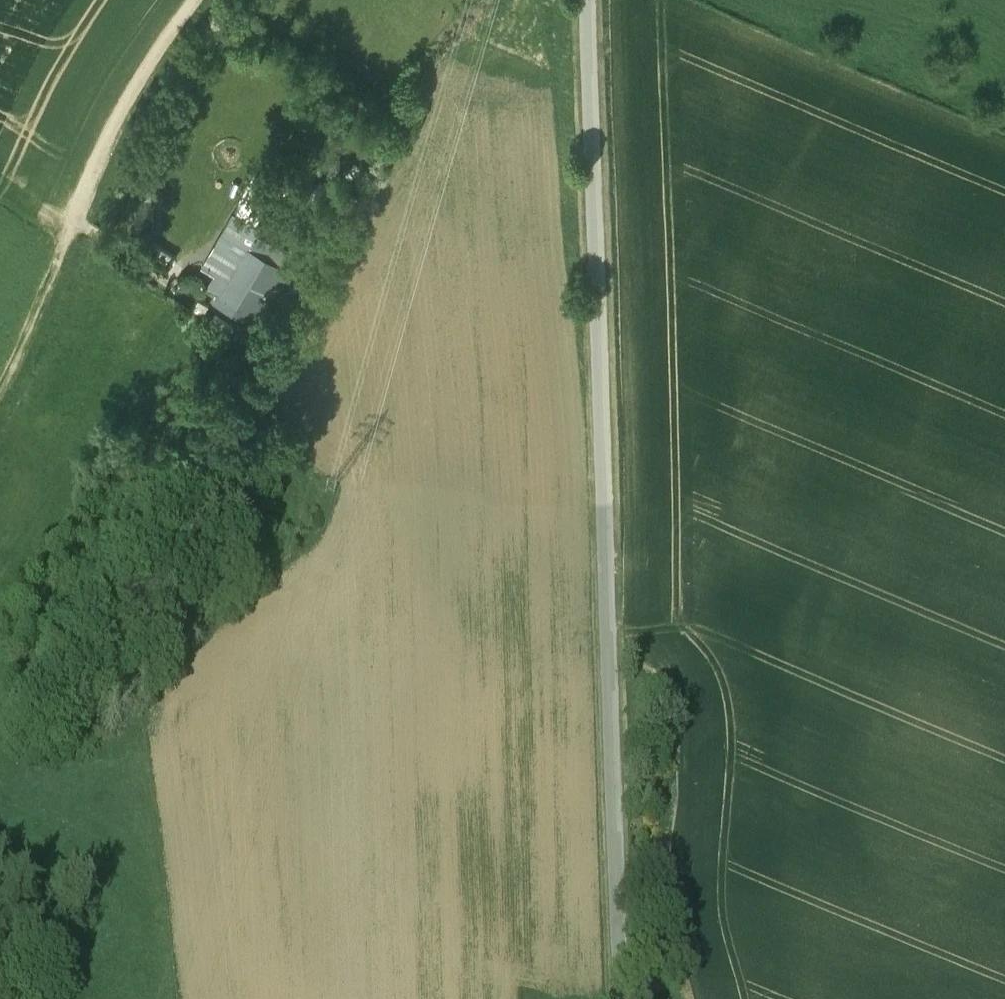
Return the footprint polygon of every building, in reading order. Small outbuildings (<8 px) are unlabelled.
[(275,244),(257,235),(279,192),(252,178),(205,268),(215,273),(207,289),(262,318),(288,270),(268,259),(275,244)]
